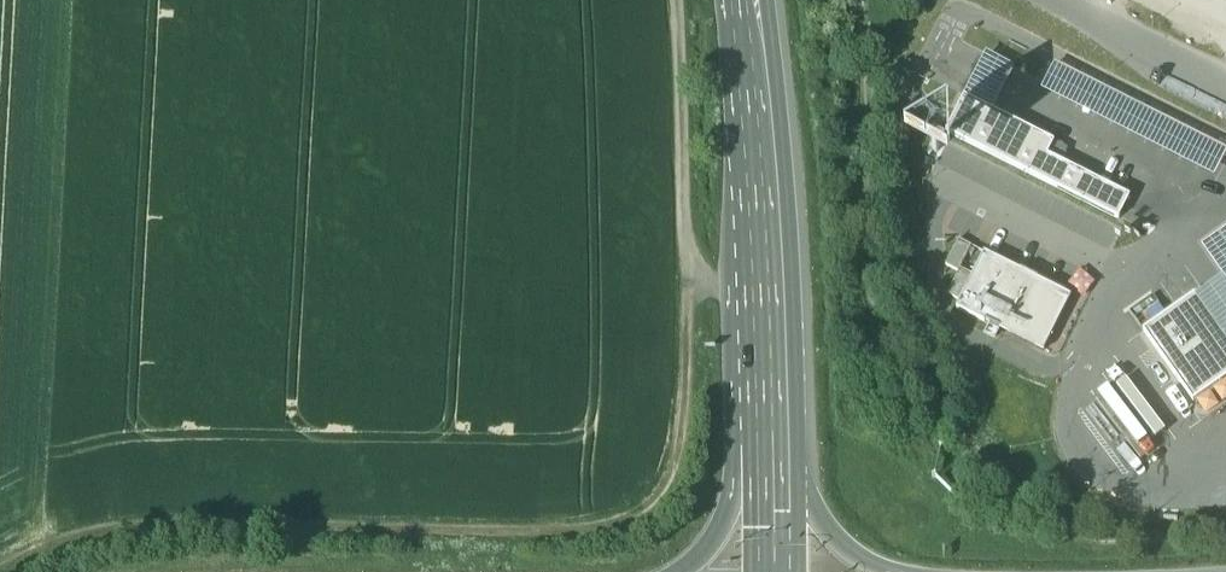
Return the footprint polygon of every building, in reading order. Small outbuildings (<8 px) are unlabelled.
[(1010,71),(984,58),(974,77),(963,99),(990,112),(1001,90),(1010,71)] [(1057,62),(1044,87),(1216,174),(1225,155),(1225,148),(1057,62)] [(990,112),(963,99),(953,120),(946,135),(1119,220),(1125,210),(1130,199),(1047,159),(1055,144),(990,112)] [(1196,244),(1220,277),(1225,285),(1225,222),(1196,244)] [(1073,300),(959,242),(948,266),(960,272),(948,297),(961,304),(958,309),(1046,353),(1073,300)] [(1220,277),(1194,296),(1225,341),(1225,285),(1220,277)] [(1192,295),(1144,329),(1197,402),(1225,382),(1225,341),(1194,296),(1192,295)]
